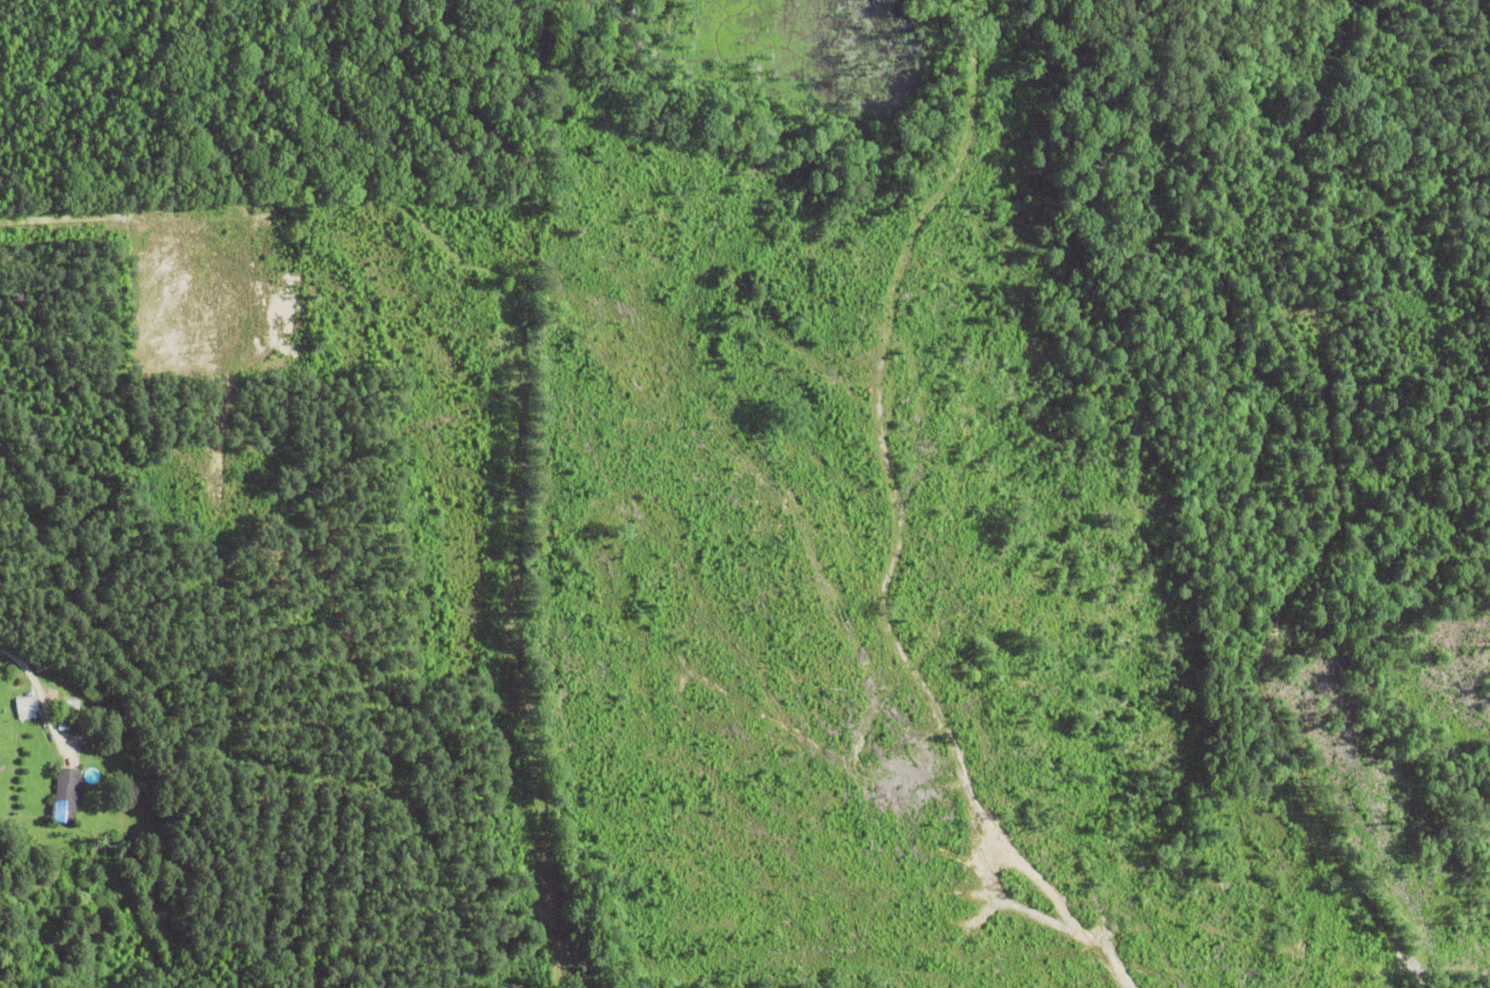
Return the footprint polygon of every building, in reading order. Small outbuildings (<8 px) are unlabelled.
[(41,717),(38,695),(17,698),(20,720),(41,717)] [(79,701),(67,701),(67,709),(79,709),(79,701)] [(61,728),(72,728),(72,716),(61,716),(61,728)] [(78,800),(84,800),(86,782),(82,782),(83,769),(59,767),(55,820),(76,822),(78,800)]
